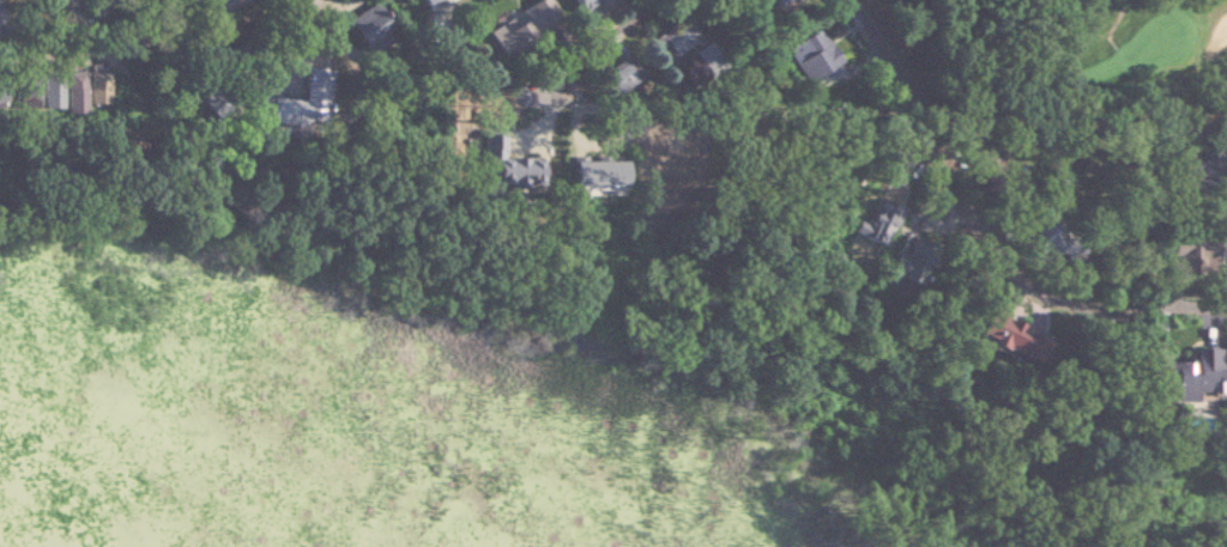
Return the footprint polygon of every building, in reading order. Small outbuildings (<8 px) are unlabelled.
[(549,0),(542,0),(485,27),(497,52),(559,22),(549,0)] [(601,0),(565,0),(570,13),(601,0)] [(769,8),(780,0),(762,0),(769,8)] [(344,17),(356,46),(385,34),(374,5),(344,17)] [(693,41),(679,21),(652,40),(666,60),(693,41)] [(811,29),(780,50),(808,84),(839,61),(811,29)] [(612,95),(635,80),(621,59),(599,74),(612,95)] [(6,104),(21,102),(19,91),(5,94),(6,104)] [(282,126),(285,104),(254,100),(251,122),(282,126)] [(495,134),(476,135),(476,185),(520,184),(520,156),(495,156),(495,134)] [(566,154),(580,154),(580,160),(621,159),(622,187),(581,187),(581,196),(567,196),(566,154)] [(1069,244),(1039,220),(1023,240),(1053,264),(1069,244)] [(1213,269),(1213,241),(1179,239),(1177,268),(1213,269)] [(973,313),(971,330),(997,334),(1000,317),(973,313)] [(1217,352),(1218,398),(1226,398),(1226,351),(1217,352)] [(1147,401),(1171,401),(1171,392),(1200,392),(1200,367),(1147,367),(1147,401)]
